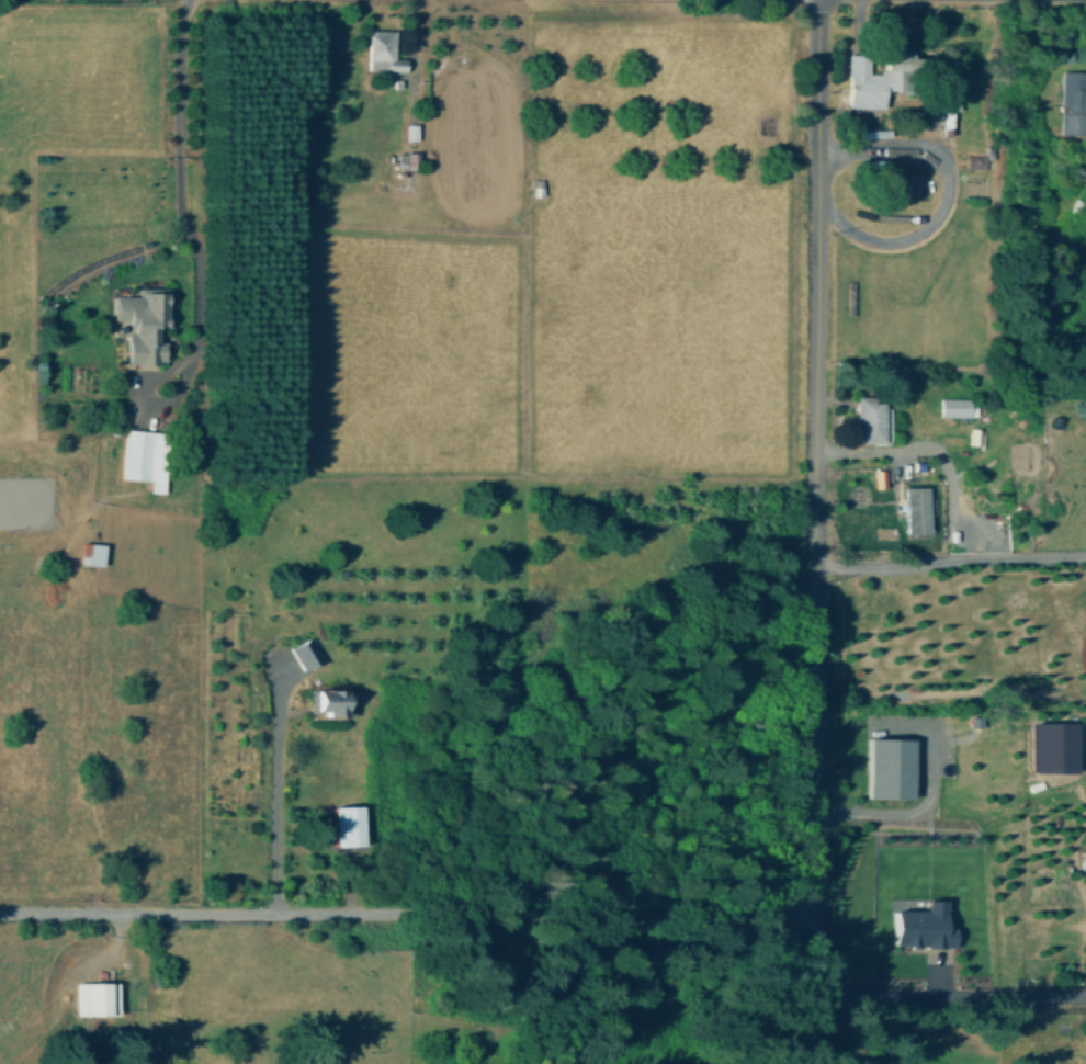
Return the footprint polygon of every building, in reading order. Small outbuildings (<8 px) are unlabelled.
[(397,29),(370,29),(371,70),(408,69),(407,57),(398,57),(397,29)] [(851,54),(850,106),(886,106),(887,89),(912,89),(912,71),(916,71),(917,48),(890,48),(890,71),(871,71),(871,54),(851,54)] [(1085,133),(1085,70),(1064,70),(1062,132),(1085,133)] [(407,138),(418,138),(419,123),(407,122),(407,138)] [(131,362),(167,363),(168,340),(159,340),(160,326),(168,326),(169,286),(136,285),(136,286),(115,286),(115,320),(132,321),(131,362)] [(886,442),(887,395),(859,395),(858,441),(886,442)] [(972,416),(972,397),(942,397),(942,415),(972,416)] [(125,477),(152,478),(152,490),(168,491),(170,431),(127,429),(125,477)] [(930,485),(906,486),(907,533),(931,532),(930,485)] [(81,563),(104,565),(106,543),(83,541),(81,563)] [(324,661),(313,637),(292,646),(303,670),(324,661)] [(348,688),(317,689),(318,710),(329,710),(329,717),(349,716),(348,688)] [(916,738),(871,737),(870,796),(914,799),(916,738)] [(337,845),(365,845),(364,805),(336,805),(337,845)] [(948,899),(928,899),(928,909),(897,909),(897,946),(957,946),(957,927),(948,927),(948,899)] [(78,982),(77,1014),(120,1015),(120,982),(78,982)]
